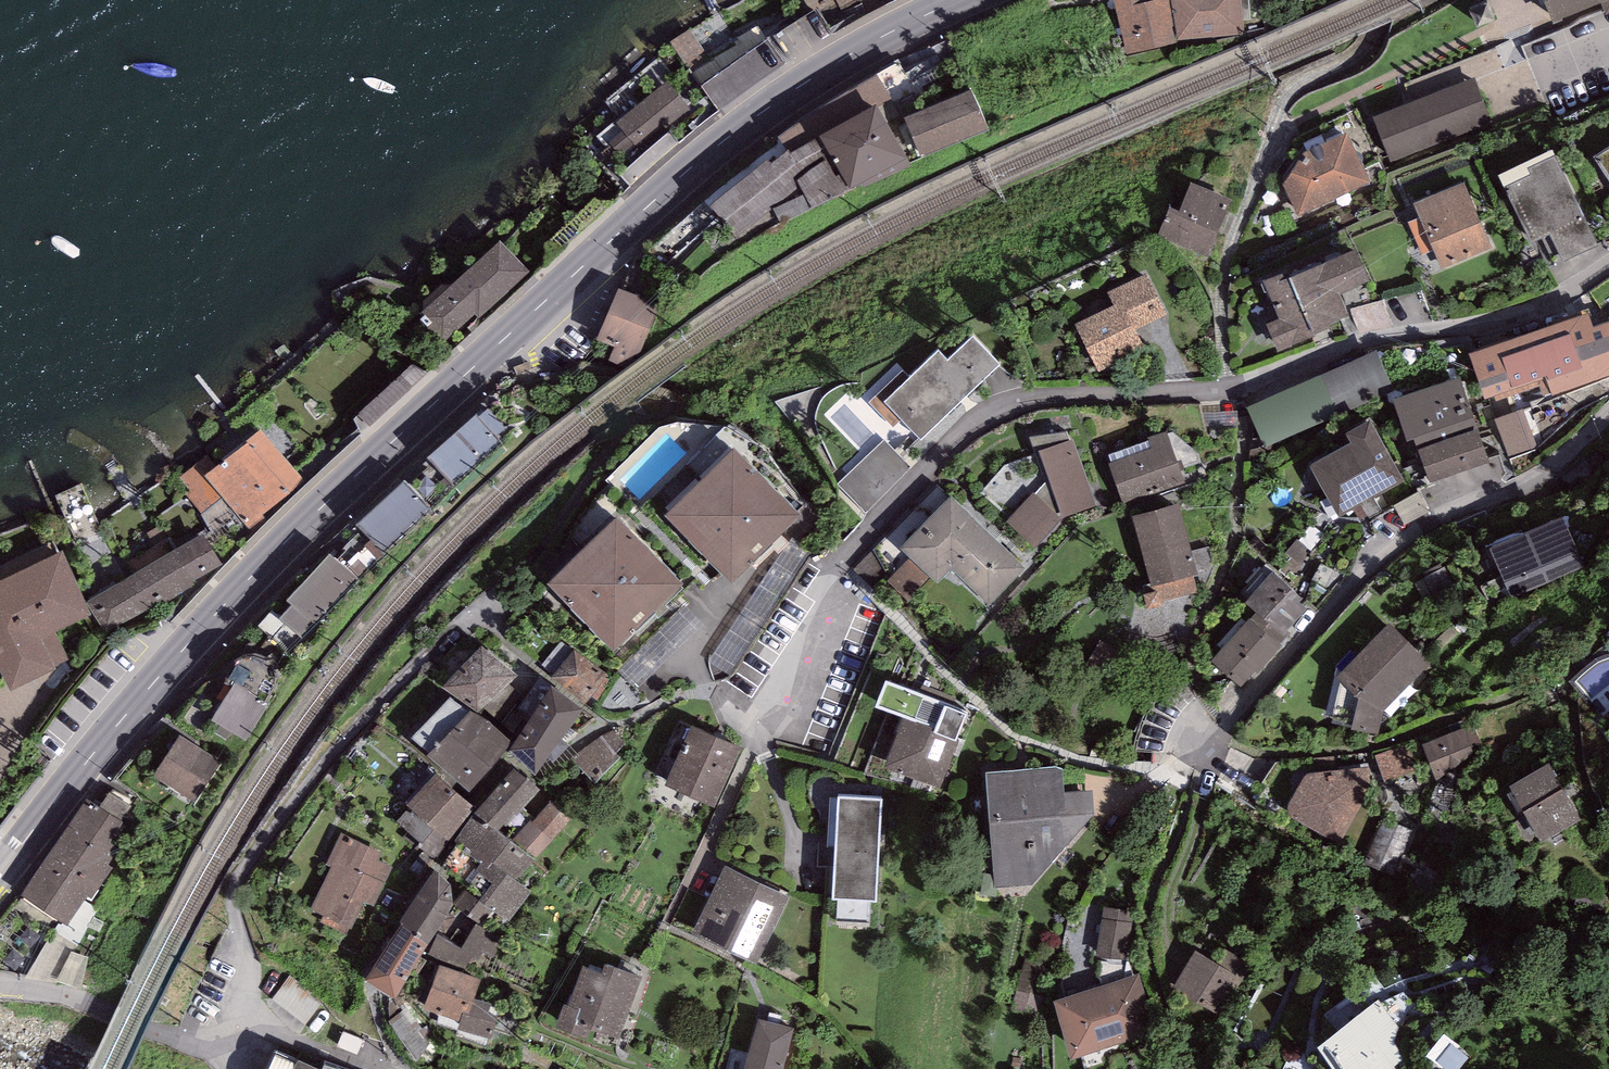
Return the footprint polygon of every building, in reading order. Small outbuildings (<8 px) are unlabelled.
[(805,15),(809,13),(817,10),(821,17),(839,8),(841,12),(865,0),(798,0),(805,15)] [(1119,5),(1129,61),(1180,52),(1172,5),(1154,8),(1153,0),(1149,0),(1119,5)] [(1184,45),(1247,38),(1243,0),(1179,0),(1184,45)] [(1540,31),(1608,2),(1608,0),(1527,0),(1540,31)] [(715,59),(693,73),(718,110),(786,66),(759,25),(736,40),(738,43),(714,58),(715,59)] [(690,29),(670,42),(688,69),(708,56),(690,29)] [(878,75),(800,122),(811,141),(819,137),(877,105),(891,100),(878,75)] [(1468,78),(1369,118),(1386,160),(1485,120),(1468,78)] [(692,112),(668,82),(617,122),(616,120),(597,135),(606,147),(611,143),(623,158),(636,148),(640,153),(692,112)] [(971,89),(904,117),(921,158),(989,130),(971,89)] [(877,105),(819,137),(852,190),(911,165),(877,105)] [(781,141),(705,201),(736,238),(773,209),(781,224),(852,190),(819,137),(811,141),(800,122),(777,138),(781,141)] [(1338,130),(1317,140),(1341,191),(1362,181),(1338,130)] [(1608,189),(1608,132),(1584,148),(1608,189)] [(1317,140),(1299,148),(1278,182),(1293,213),(1341,191),(1317,140)] [(1551,150),(1499,176),(1532,243),(1550,235),(1564,263),(1598,247),(1551,150)] [(1456,182),(1406,207),(1438,270),(1488,245),(1456,182)] [(1228,203),(1191,187),(1181,210),(1173,206),(1159,236),(1205,256),(1228,203)] [(692,226),(661,247),(671,262),(703,241),(692,226)] [(1359,275),(1343,241),(1259,280),(1275,314),(1262,320),(1274,346),(1323,323),(1320,315),(1340,306),(1331,288),(1359,275)] [(535,277),(506,243),(431,308),(457,337),(481,316),(485,321),(535,277)] [(1146,275),(1110,292),(1115,301),(1117,305),(1078,324),(1101,372),(1144,351),(1133,327),(1164,312),(1146,275)] [(660,305),(618,289),(596,341),(614,347),(608,361),(621,367),(641,351),(660,305)] [(1470,356),(1485,400),(1548,378),(1553,394),(1608,374),(1608,327),(1608,323),(1591,329),(1586,315),(1546,328),(1548,334),(1511,347),(1509,342),(1470,356)] [(903,371),(870,402),(895,427),(902,421),(921,440),(999,366),(974,339),(949,363),(938,352),(910,378),(903,371)] [(1373,359),(1251,412),(1265,443),(1387,390),(1373,359)] [(372,431),(432,381),(420,366),(359,416),(372,431)] [(1460,377),(1393,400),(1408,442),(1414,440),(1474,419),(1460,377)] [(1500,418),(1514,454),(1586,428),(1572,391),(1500,418)] [(490,407),(479,416),(499,438),(509,429),(490,407)] [(477,414),(428,458),(456,489),(505,444),(499,438),(479,416),(477,414)] [(1489,462),(1474,419),(1414,440),(1429,483),(1489,462)] [(1370,425),(1349,437),(1355,448),(1315,469),(1339,515),(1401,481),(1370,425)] [(207,454),(179,477),(192,492),(187,496),(203,514),(222,498),(249,530),(306,483),(260,429),(245,441),(247,443),(218,467),(207,454)] [(1067,433),(1030,438),(1047,481),(1009,527),(1035,546),(1062,514),(1091,503),(1067,433)] [(1180,481),(1166,437),(1109,455),(1123,500),(1180,481)] [(910,467),(883,440),(839,484),(865,511),(910,467)] [(796,517),(735,455),(671,518),(733,579),(796,517)] [(404,480),(357,524),(385,553),(431,509),(404,480)] [(938,488),(868,561),(905,596),(941,559),(988,604),(1023,569),(938,488)] [(1159,592),(1161,600),(1195,591),(1191,575),(1195,574),(1177,508),(1133,520),(1146,567),(1152,565),(1159,592)] [(1564,520),(1493,548),(1507,584),(1578,556),(1564,520)] [(678,586),(616,524),(553,586),(614,648),(678,586)] [(202,531),(168,553),(189,587),(224,565),(202,531)] [(0,582),(0,673),(9,691),(69,662),(55,632),(91,615),(61,553),(0,582)] [(168,553),(128,578),(148,609),(150,612),(189,587),(168,553)] [(358,580),(329,554),(287,601),(292,605),(315,627),(358,580)] [(1310,605),(1273,572),(1246,602),(1256,612),(1283,635),(1287,630),(1310,605)] [(87,602),(107,635),(148,609),(128,578),(87,602)] [(1159,592),(1145,596),(1149,610),(1163,607),(1161,600),(1159,592)] [(303,640),(315,627),(292,605),(280,618),(303,640)] [(1290,633),(1287,630),(1283,635),(1256,612),(1211,660),(1242,689),(1282,646),(1280,644),(1290,633)] [(1426,665),(1389,630),(1341,679),(1343,681),(1335,718),(1356,723),(1355,728),(1376,733),(1381,711),(1426,665)] [(518,676),(482,646),(442,688),(477,713),(483,707),(509,684),(518,676)] [(585,703),(591,695),(597,700),(611,682),(604,677),(607,673),(574,649),(552,678),(585,703)] [(1192,696),(1176,676),(1148,703),(1135,732),(1136,749),(1160,751),(1170,720),(1192,696)] [(583,710),(540,678),(505,723),(521,735),(508,753),(536,773),(583,710)] [(901,725),(885,769),(938,789),(966,714),(877,681),(865,711),(901,725)] [(522,697),(509,684),(483,707),(499,721),(522,697)] [(268,706),(234,685),(212,721),(246,742),(268,706)] [(514,743),(470,710),(468,713),(450,697),(411,737),(430,753),(427,756),(470,792),(514,743)] [(1475,728),(1424,748),(1434,774),(1485,754),(1475,728)] [(626,744),(615,730),(601,735),(571,759),(595,784),(620,757),(616,752),(626,744)] [(738,751),(695,732),(671,787),(714,806),(738,751)] [(223,764),(181,735),(153,776),(195,804),(223,764)] [(1539,766),(1505,782),(1536,847),(1570,831),(1539,766)] [(1366,767),(1300,773),(1282,811),(1340,843),(1369,791),(1366,767)] [(514,768),(475,814),(498,831),(540,790),(514,768)] [(1057,772),(989,777),(998,886),(1032,884),(1091,814),(1090,795),(1059,797),(1057,772)] [(409,808),(427,824),(457,792),(435,774),(406,805),(409,808)] [(110,792),(100,807),(131,828),(141,813),(110,792)] [(475,807),(457,792),(427,824),(433,830),(420,844),(417,847),(434,862),(475,807)] [(100,807),(86,799),(22,897),(67,926),(86,897),(92,901),(113,869),(107,865),(131,828),(100,807)] [(553,800),(532,823),(552,841),(573,817),(553,800)] [(881,803),(839,800),(833,900),(876,903),(881,803)] [(396,822),(420,844),(433,830),(427,824),(409,808),(396,822)] [(475,814),(454,842),(458,845),(481,863),(475,872),(491,884),(479,900),(494,912),(508,922),(531,891),(517,880),(534,858),(511,841),(498,831),(475,814)] [(534,858),(552,841),(532,823),(530,821),(511,841),(534,858)] [(1410,833),(1385,822),(1368,862),(1393,873),(1410,833)] [(382,854),(342,834),(325,866),(332,869),(311,910),(323,916),(320,921),(348,935),(365,902),(374,907),(394,869),(378,861),(382,854)] [(481,863),(458,845),(441,867),(467,888),(454,904),(483,925),(494,912),(479,900),(491,884),(475,872),(481,863)] [(450,884),(434,870),(399,923),(400,925),(428,945),(437,930),(445,935),(456,918),(448,913),(453,905),(450,884)] [(786,899),(727,870),(696,933),(755,961),(786,899)] [(1130,920),(1103,917),(1098,956),(1125,959),(1130,920)] [(503,939),(476,924),(461,948),(437,935),(428,954),(465,969),(469,963),(478,961),(481,951),(494,958),(503,939)] [(400,925),(366,980),(394,999),(428,945),(400,925)] [(1197,953),(1175,987),(1212,1011),(1225,990),(1232,994),(1250,966),(1227,950),(1217,966),(1197,953)] [(71,954),(73,983),(90,982),(88,953),(71,954)] [(1050,968),(1026,962),(1015,1006),(1039,1012),(1050,968)] [(1105,989),(1056,1005),(1074,1057),(1154,1031),(1137,979),(1132,980),(1128,965),(1101,963),(1100,976),(1105,989)] [(481,979),(439,965),(424,1009),(459,1022),(457,1030),(490,1039),(499,1016),(488,1012),(490,1003),(474,999),(481,979)] [(582,971),(569,1009),(565,1008),(558,1027),(587,1037),(590,1028),(617,1038),(639,979),(607,968),(603,979),(582,971)] [(1404,995),(1379,1005),(1320,1051),(1333,1068),(1387,1068),(1401,1058),(1391,1041),(1418,1010),(1404,995)] [(406,1008),(390,1022),(416,1063),(432,1044),(406,1008)] [(762,1026),(751,1068),(781,1068),(790,1033),(762,1026)] [(282,1048),(272,1068),(328,1068),(282,1048)] [(1478,1067),(1449,1052),(1440,1068),(1477,1068),(1478,1067)]
